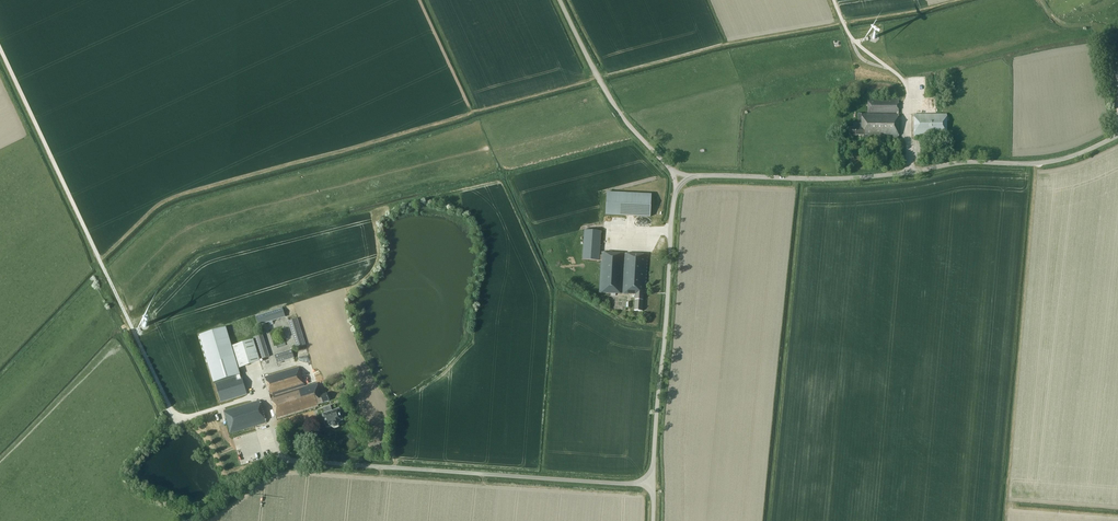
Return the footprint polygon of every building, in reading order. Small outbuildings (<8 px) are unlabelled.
[(898,138),(899,100),(868,100),(868,114),(858,114),(858,121),(859,122),(859,123),(854,123),(854,127),(849,127),(849,135),(864,135),(864,137),(898,138)] [(947,136),(947,114),(914,114),(914,136),(947,136)] [(606,215),(650,217),(651,195),(607,193),(606,215)] [(582,260),(600,261),(599,293),(635,295),(634,311),(642,311),(643,291),(646,291),(648,255),(602,253),(602,256),(599,255),(601,231),(584,230),(582,260)] [(258,325),(285,317),(283,308),(256,316),(258,325)] [(288,321),(297,348),(306,345),(297,318),(288,321)] [(240,375),(226,327),(200,335),(214,382),(240,375)] [(270,356),(263,334),(254,337),(261,359),(270,356)] [(232,346),(239,368),(261,361),(254,339),(232,346)] [(292,349),(275,355),(277,363),(294,358),(292,349)] [(321,395),(317,383),(273,397),(272,395),(305,385),(299,367),(264,377),(277,419),(318,406),(317,404),(329,401),(327,393),(321,395)] [(247,394),(241,375),(215,383),(221,402),(247,394)] [(259,400),(223,411),(230,434),(266,423),(259,400)] [(323,408),(325,414),(323,414),(327,427),(331,426),(335,428),(338,427),(339,425),(338,422),(342,421),(339,409),(332,411),(330,406),(323,408)]
